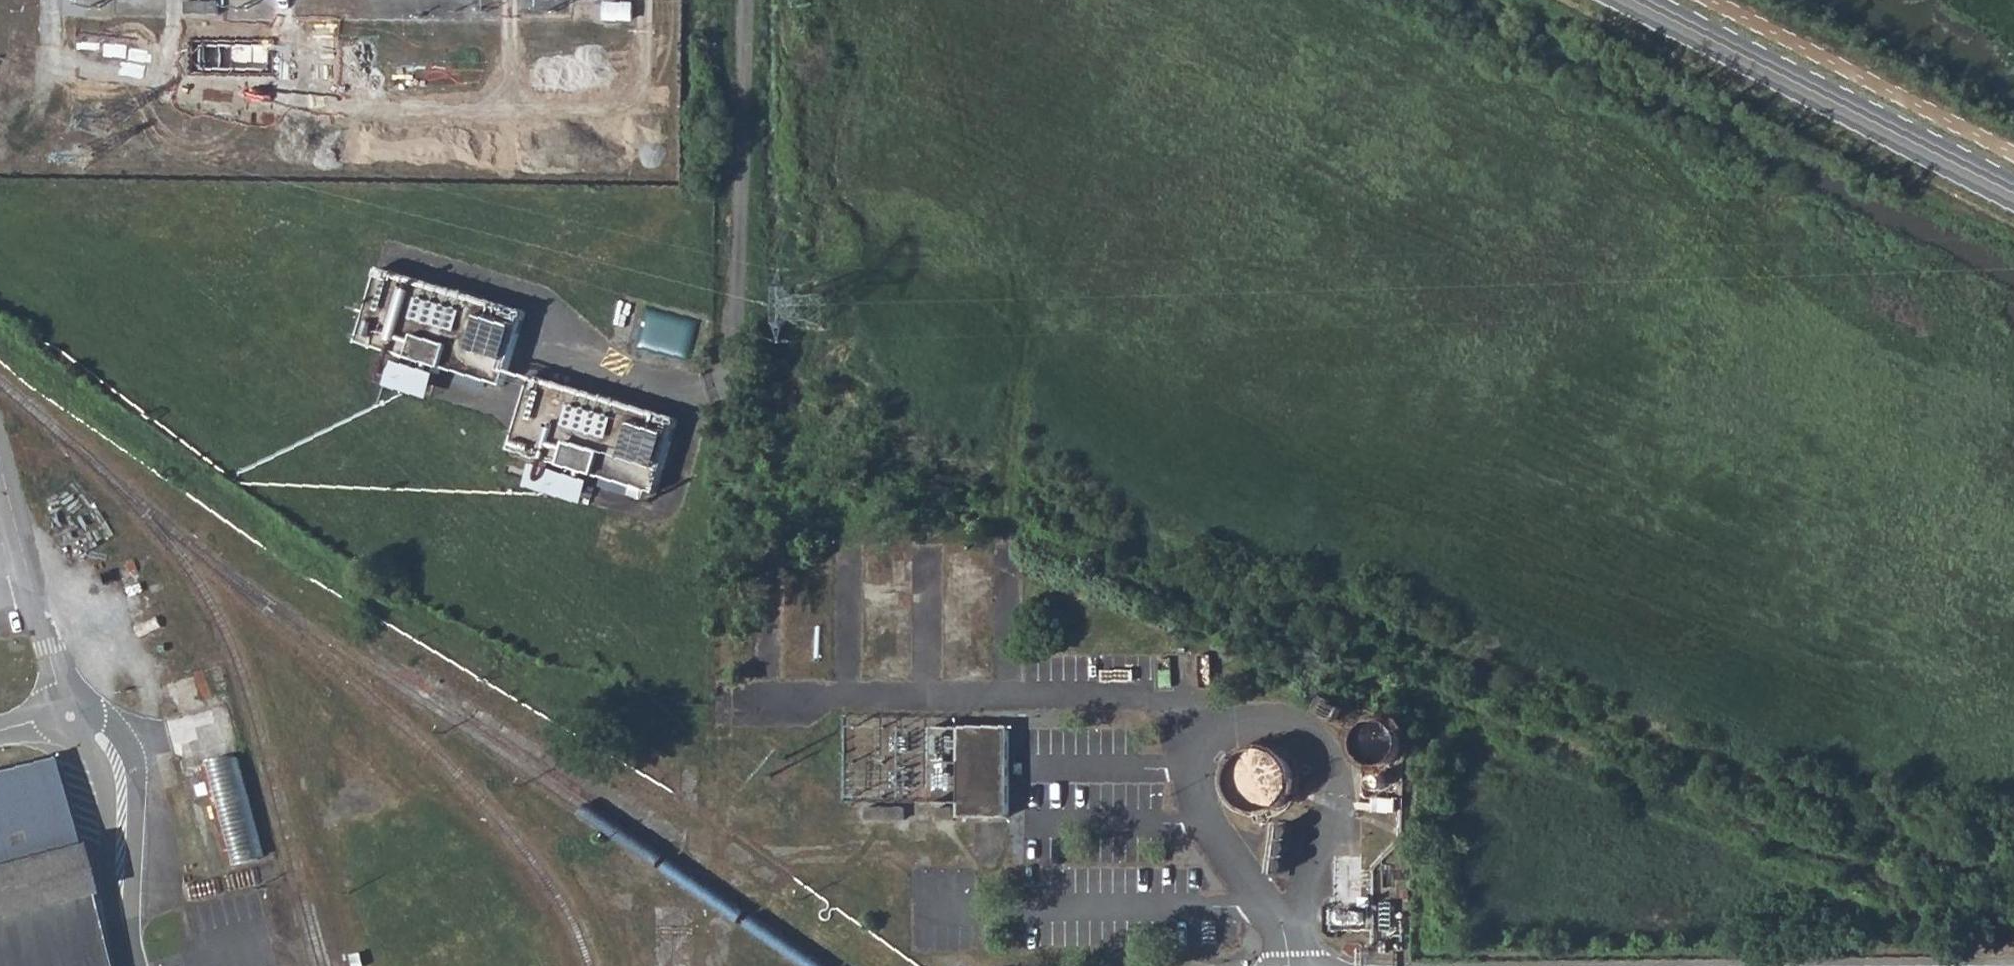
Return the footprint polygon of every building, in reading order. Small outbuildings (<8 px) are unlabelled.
[(179,12),(215,13),(215,0),(180,0),(179,12)] [(599,20),(632,20),(632,0),(599,0),(599,20)] [(514,326),(492,320),(368,282),(347,355),(440,384),(493,399),(514,326)] [(499,461),(537,474),(588,491),(589,491),(641,508),(646,493),(651,480),(667,428),(523,385),(499,461)] [(957,820),(1008,820),(1007,729),(956,729),(957,820)] [(1263,818),(1305,778),(1265,737),(1223,777),(1263,818)] [(47,755),(0,767),(0,965),(102,965),(47,755)] [(243,755),(202,764),(226,864),(267,854),(243,755)]
